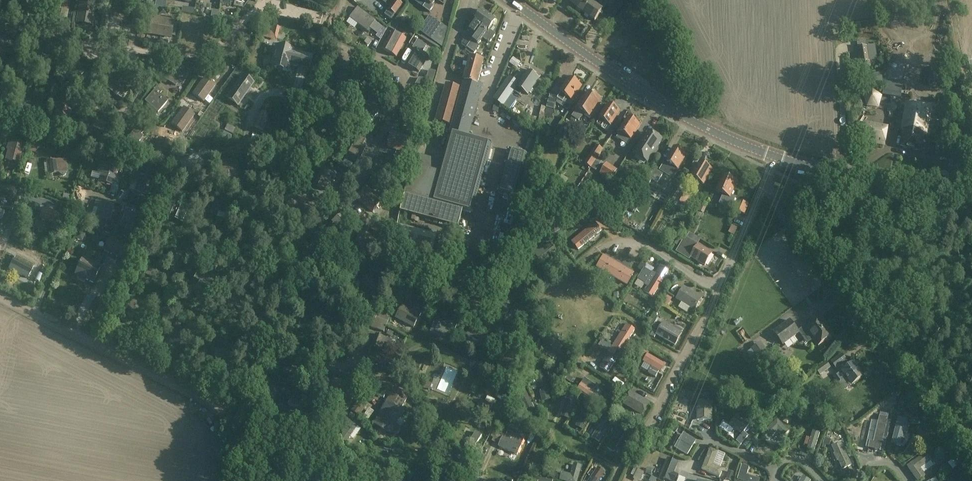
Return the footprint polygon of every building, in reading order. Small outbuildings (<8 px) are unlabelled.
[(22,4),(29,5),(28,8),(39,10),(41,3),(43,4),(44,0),(23,0),(22,4)] [(53,18),(67,20),(70,1),(63,0),(56,0),(53,18)] [(310,5),(323,8),(325,0),(311,0),(310,5)] [(390,10),(394,13),(396,14),(403,4),(397,0),(396,0),(390,10)] [(427,3),(424,8),(430,13),(434,7),(432,6),(436,0),(424,0),(427,3)] [(571,4),(583,12),(591,2),(588,0),(589,0),(574,0),(571,4)] [(583,12),(595,21),(605,5),(601,2),(597,6),(593,3),(595,0),(589,0),(588,0),(591,2),(583,12)] [(618,1),(607,17),(612,21),(624,5),(618,1)] [(79,3),(76,24),(93,27),(97,6),(79,3)] [(375,23),(376,21),(366,13),(358,7),(350,18),(368,32),(369,30),(377,36),(382,28),(375,23)] [(120,23),(121,11),(105,9),(104,22),(120,23)] [(389,9),(385,15),(390,18),(392,20),(396,14),(394,13),(390,10),(389,9)] [(475,35),(490,16),(483,10),(481,13),(479,12),(475,18),(477,19),(469,30),(475,35)] [(148,35),(171,38),(174,23),(175,19),(151,16),(149,28),(148,35)] [(257,29),(264,20),(258,16),(251,24),(257,29)] [(430,16),(422,26),(435,35),(442,25),(430,16)] [(490,16),(475,35),(476,37),(472,42),(471,41),(467,47),(475,53),(480,46),(479,45),(484,39),(490,43),(495,36),(491,32),(494,28),(492,27),(497,21),(490,16)] [(435,35),(422,26),(419,31),(431,40),(435,35)] [(277,40),(280,28),(273,27),(272,32),(264,31),(263,37),(277,40)] [(358,30),(355,35),(362,39),(365,33),(358,30)] [(406,38),(393,31),(383,49),(396,56),(406,38)] [(427,46),(418,40),(413,48),(415,50),(407,64),(420,72),(430,57),(423,53),(427,46)] [(875,45),(867,47),(866,41),(857,43),(858,49),(862,68),(870,66),(869,61),(878,60),(875,45)] [(276,46),(271,68),(277,69),(279,73),(283,71),(288,72),(290,65),(309,70),(312,56),(293,52),(293,50),(276,46)] [(442,58),(448,61),(452,53),(446,50),(442,58)] [(518,53),(513,60),(519,64),(524,56),(518,53)] [(417,167),(413,165),(400,211),(458,227),(463,210),(473,213),(492,145),(468,138),(482,86),(477,85),(484,62),(471,58),(465,81),(439,173),(417,167)] [(510,71),(514,62),(508,60),(505,68),(510,71)] [(191,71),(175,62),(165,80),(176,86),(179,81),(183,84),(184,83),(190,72),(191,71)] [(364,75),(368,78),(363,84),(369,90),(374,84),(375,85),(378,82),(387,73),(375,63),(364,75)] [(875,80),(886,79),(885,70),(876,71),(876,72),(874,73),(875,80)] [(520,95),(523,91),(528,95),(540,78),(530,71),(518,88),(517,88),(514,92),(520,95)] [(129,91),(125,87),(127,85),(115,74),(104,86),(116,97),(120,93),(124,97),(129,91)] [(242,75),(226,99),(238,107),(255,83),(242,75)] [(514,92),(517,88),(520,84),(510,77),(494,99),(504,106),(514,92)] [(205,78),(193,94),(204,102),(215,85),(205,78)] [(550,96),(547,108),(554,110),(556,102),(568,110),(574,101),(573,100),(581,87),(569,79),(561,92),(555,88),(550,96)] [(888,79),(886,93),(905,96),(907,82),(888,79)] [(459,88),(444,83),(433,121),(449,125),(459,88)] [(871,90),(867,94),(868,100),(871,105),(877,106),(882,106),(884,100),(886,95),(881,90),(876,87),(871,90)] [(156,88),(145,102),(158,113),(168,102),(160,95),(162,93),(156,88)] [(578,108),(573,116),(579,120),(584,112),(590,117),(601,101),(600,100),(601,98),(597,95),(595,97),(588,92),(581,103),(580,102),(576,107),(578,108)] [(358,109),(355,113),(369,124),(372,120),(381,108),(367,97),(364,102),(358,109)] [(403,101),(398,121),(413,125),(418,104),(403,101)] [(908,128),(905,145),(924,148),(927,131),(930,132),(934,107),(910,103),(905,127),(908,128)] [(65,134),(69,119),(72,110),(57,105),(49,130),(65,135),(65,134)] [(601,119),(598,124),(607,131),(610,125),(611,126),(620,113),(609,105),(600,118),(601,119)] [(183,107),(171,125),(182,133),(195,115),(183,107)] [(262,130),(269,114),(261,110),(254,126),(262,130)] [(517,112),(515,111),(514,113),(521,116),(521,118),(535,125),(537,116),(526,113),(526,115),(517,112)] [(621,132),(618,137),(623,141),(626,135),(630,137),(638,124),(629,118),(620,132),(621,132)] [(867,121),(864,140),(889,145),(892,125),(867,121)] [(352,128),(336,122),(333,129),(349,135),(352,128)] [(134,131),(125,142),(133,150),(143,138),(134,131)] [(408,132),(403,144),(411,148),(417,136),(408,132)] [(643,141),(635,154),(648,162),(653,154),(656,155),(660,149),(658,148),(662,141),(660,140),(661,138),(657,136),(656,137),(650,133),(645,142),(643,141)] [(425,135),(420,149),(434,153),(439,139),(425,135)] [(355,136),(350,146),(363,153),(369,143),(355,136)] [(39,139),(34,137),(31,146),(37,148),(39,139)] [(10,147),(6,160),(12,162),(12,161),(20,163),(24,145),(9,141),(8,146),(10,147)] [(712,145),(710,156),(720,158),(722,147),(712,145)] [(601,154),(603,150),(596,146),(585,164),(591,168),(601,154)] [(665,161),(660,170),(665,172),(664,173),(673,179),(679,169),(677,169),(686,155),(674,148),(666,161),(665,161)] [(516,196),(528,154),(510,149),(510,150),(499,191),(516,196)] [(312,163),(324,168),(328,160),(315,155),(312,163)] [(439,173),(442,161),(430,158),(419,155),(417,167),(439,173)] [(393,160),(380,156),(374,173),(387,178),(393,160)] [(195,158),(181,164),(184,171),(190,169),(194,177),(202,173),(195,158)] [(47,160),(47,163),(49,175),(64,173),(68,172),(66,159),(55,160),(55,159),(47,160)] [(220,160),(220,188),(228,188),(228,171),(237,171),(237,160),(220,160)] [(596,161),(592,168),(596,171),(600,164),(596,161)] [(601,174),(611,180),(618,169),(608,163),(601,174)] [(690,183),(695,186),(698,181),(703,184),(712,170),(700,163),(692,177),(693,177),(690,183)] [(99,167),(97,173),(101,174),(99,182),(112,186),(113,185),(118,187),(121,177),(115,176),(116,172),(99,167)] [(645,182),(649,184),(652,179),(658,182),(663,173),(664,173),(665,172),(660,170),(655,167),(649,177),(648,177),(645,182)] [(329,193),(337,174),(322,168),(314,187),(329,193)] [(571,198),(576,190),(566,184),(569,180),(562,176),(559,180),(558,179),(554,187),(571,198)] [(135,177),(133,183),(137,185),(135,192),(148,196),(149,195),(153,196),(156,187),(151,186),(152,182),(135,177)] [(717,192),(723,194),(720,204),(731,208),(735,199),(731,197),(734,189),(733,188),(736,182),(723,177),(717,192)] [(368,187),(358,199),(373,212),(383,200),(368,187)] [(576,190),(571,198),(592,211),(598,203),(577,189),(576,190)] [(676,200),(681,191),(676,189),(671,197),(676,200)] [(598,203),(592,211),(600,216),(603,212),(613,195),(606,191),(598,203)] [(690,196),(681,191),(676,200),(685,206),(687,202),(690,203),(693,197),(690,196)] [(96,202),(94,208),(98,209),(96,216),(109,220),(113,207),(96,202)] [(214,202),(210,214),(211,214),(209,218),(215,220),(215,218),(216,216),(218,210),(226,213),(229,206),(214,202)] [(160,220),(168,223),(173,209),(166,206),(160,220)] [(187,210),(181,207),(175,220),(182,223),(187,210)] [(65,215),(43,208),(39,219),(52,224),(50,230),(60,233),(65,215)] [(124,208),(122,213),(125,215),(122,222),(128,224),(126,228),(133,231),(135,227),(140,215),(124,208)] [(246,227),(243,232),(248,236),(251,232),(259,238),(264,231),(251,221),(246,227)] [(596,221),(571,241),(579,249),(602,230),(596,221)] [(432,258),(438,236),(399,226),(393,247),(432,258)] [(535,231),(539,236),(546,231),(542,226),(535,231)] [(686,238),(685,237),(677,251),(704,267),(711,253),(697,244),(700,239),(696,237),(696,236),(689,233),(686,238)] [(381,239),(371,251),(379,257),(388,245),(381,239)] [(110,240),(104,252),(123,261),(129,249),(110,240)] [(609,249),(605,255),(597,267),(628,285),(635,272),(629,269),(634,260),(622,254),(620,256),(609,249)] [(20,254),(14,268),(29,275),(36,261),(20,254)] [(83,259),(75,275),(93,283),(101,267),(83,259)] [(147,272),(145,276),(151,280),(155,272),(164,277),(168,269),(152,261),(147,272)] [(653,271),(652,273),(645,268),(638,279),(646,284),(645,285),(647,286),(644,291),(653,297),(670,270),(660,264),(655,273),(653,271)] [(379,281),(377,283),(376,282),(377,281),(373,277),(372,278),(369,275),(361,283),(363,285),(373,294),(381,286),(380,286),(382,284),(379,281)] [(684,288),(677,299),(695,310),(702,299),(684,288)] [(665,291),(662,301),(670,304),(674,294),(665,291)] [(236,294),(223,307),(226,310),(227,308),(230,311),(234,306),(241,312),(247,305),(236,294)] [(507,298),(498,314),(505,318),(514,302),(507,298)] [(657,303),(652,299),(648,304),(654,308),(657,303)] [(403,307),(396,319),(414,328),(420,317),(403,307)] [(376,312),(370,328),(384,333),(390,317),(376,312)] [(802,327),(804,330),(811,340),(818,336),(823,342),(837,332),(825,316),(813,325),(810,321),(802,327)] [(442,317),(437,329),(449,333),(453,322),(442,317)] [(804,330),(802,327),(794,317),(778,329),(788,341),(804,330)] [(664,323),(657,335),(675,345),(682,333),(664,323)] [(626,324),(613,346),(602,340),(599,345),(609,352),(599,367),(609,373),(635,330),(626,324)] [(490,329),(488,333),(493,336),(496,331),(495,331),(497,327),(493,325),(491,329),(490,329)] [(170,332),(165,345),(171,348),(173,343),(181,347),(185,339),(177,335),(170,332)] [(385,343),(387,338),(383,336),(377,334),(376,334),(371,347),(385,352),(388,344),(385,343)] [(560,350),(562,346),(550,337),(541,349),(546,353),(547,352),(559,349),(560,350)] [(533,351),(536,343),(530,340),(526,348),(533,351)] [(752,349),(748,352),(754,361),(758,358),(763,365),(773,358),(761,342),(752,349)] [(648,354),(650,352),(644,349),(641,354),(646,357),(648,354)] [(712,352),(706,362),(712,366),(718,355),(712,352)] [(516,353),(505,358),(510,370),(521,365),(516,353)] [(646,357),(643,362),(652,367),(648,373),(656,377),(659,371),(661,372),(666,364),(648,354),(646,357)] [(843,355),(833,362),(838,369),(841,373),(838,375),(841,381),(841,383),(841,385),(843,388),(846,389),(847,389),(853,384),(853,385),(864,377),(854,364),(850,367),(847,362),(848,362),(843,355)] [(816,369),(820,375),(831,367),(827,362),(816,369)] [(275,373),(270,383),(275,385),(280,376),(275,373)] [(544,374),(536,376),(542,402),(551,401),(544,374)] [(568,375),(565,379),(571,383),(574,379),(568,375)] [(593,391),(596,386),(585,378),(578,389),(597,402),(601,396),(599,395),(593,391)] [(341,400),(345,401),(350,386),(334,380),(331,390),(343,394),(341,400)] [(636,388),(629,399),(647,409),(653,398),(636,388)] [(395,389),(375,425),(392,434),(393,433),(397,436),(401,430),(396,427),(401,419),(398,417),(409,397),(395,389)] [(568,394),(561,417),(569,419),(576,396),(568,394)] [(293,396),(288,407),(300,413),(306,403),(293,396)] [(358,401),(351,411),(359,417),(367,406),(358,401)] [(482,401),(476,412),(487,417),(493,406),(482,401)] [(697,401),(697,421),(713,421),(713,401),(697,401)] [(587,403),(575,426),(584,430),(596,407),(587,403)] [(739,414),(730,425),(742,434),(751,423),(739,414)] [(605,417),(591,439),(600,444),(613,422),(612,422),(615,417),(611,415),(608,419),(605,417)] [(870,441),(869,448),(880,451),(884,438),(888,419),(888,418),(880,416),(874,442),(870,441)] [(515,418),(510,428),(517,432),(522,421),(515,418)] [(899,418),(892,444),(901,446),(901,444),(902,445),(906,440),(903,438),(905,431),(908,432),(910,425),(907,424),(907,421),(899,418)] [(778,419),(763,434),(769,440),(778,431),(783,437),(790,431),(778,419)] [(352,422),(340,438),(347,443),(358,427),(352,422)] [(807,437),(804,445),(809,446),(808,448),(815,450),(820,433),(813,431),(811,438),(807,437)] [(497,432),(492,442),(500,445),(500,447),(518,455),(525,440),(526,439),(509,432),(507,436),(497,432)] [(611,443),(608,448),(609,449),(615,452),(616,449),(624,435),(618,432),(616,434),(611,443)] [(683,434),(675,447),(688,455),(696,442),(683,434)] [(757,438),(753,443),(757,447),(761,442),(757,438)] [(841,443),(833,447),(843,469),(851,465),(841,443)] [(711,449),(703,470),(720,476),(723,469),(713,465),(718,452),(711,449)] [(916,461),(908,467),(918,480),(925,476),(923,473),(920,469),(922,468),(931,462),(932,461),(927,453),(916,461)] [(468,461),(462,455),(458,458),(464,465),(468,461)] [(660,478),(669,480),(676,480),(679,474),(675,473),(679,462),(668,458),(660,478)] [(560,480),(578,480),(582,467),(574,464),(571,475),(562,472),(560,480)] [(738,480),(742,480),(760,480),(760,479),(747,475),(749,467),(742,465),(738,480)] [(589,480),(600,480),(605,473),(598,468),(589,480)] [(637,470),(633,479),(637,480),(640,480),(644,473),(637,470)]
